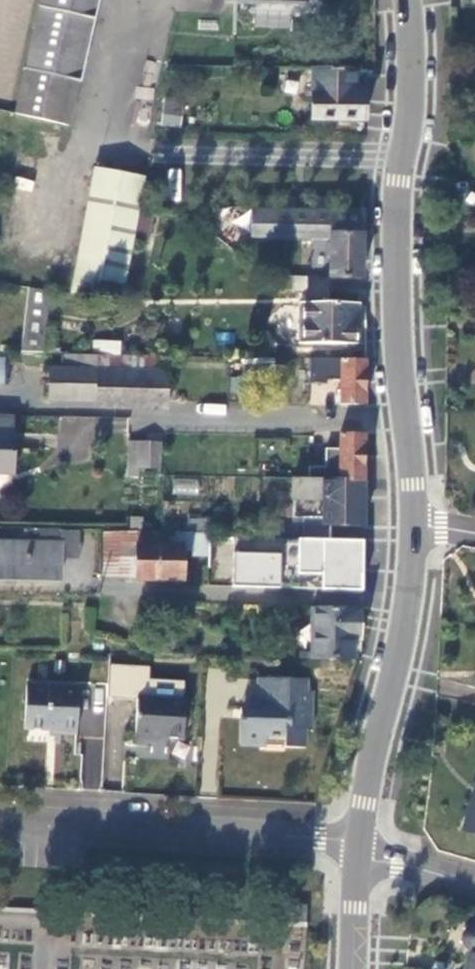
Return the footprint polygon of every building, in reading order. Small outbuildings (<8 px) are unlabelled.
[(15,115),(69,127),(79,82),(81,83),(100,0),(42,0),(15,115)] [(313,121),(365,122),(366,97),(358,97),(358,88),(359,71),(314,70),(313,121)] [(181,126),(184,100),(163,98),(161,124),(181,126)] [(70,293),(121,301),(145,178),(94,168),(70,293)] [(148,248),(156,207),(141,207),(133,245),(148,248)] [(363,211),(250,209),(250,240),(331,241),(330,280),(361,280),(363,211)] [(42,354),(50,291),(29,288),(21,352),(21,353),(42,354)] [(359,323),(360,305),(300,303),(299,345),(366,346),(366,323),(359,323)] [(104,355),(120,355),(120,343),(104,343),(104,355)] [(167,358),(65,356),(65,369),(50,369),(50,402),(166,404),(167,358)] [(365,405),(365,360),(310,359),(310,384),(326,384),(326,380),(341,381),(341,405),(365,405)] [(13,475),(15,416),(0,415),(0,474),(13,475)] [(95,416),(59,415),(57,459),(93,461),(95,416)] [(363,481),(364,435),(340,435),(340,451),(327,450),(326,469),(309,469),(309,473),(304,473),(304,479),(363,481)] [(139,468),(159,469),(160,444),(130,443),(128,478),(138,478),(139,468)] [(173,479),(172,494),(196,494),(197,479),(173,479)] [(363,481),(304,479),(294,479),(293,500),(323,500),(323,526),(329,526),(362,526),(363,481)] [(323,526),(323,500),(293,500),(293,525),(271,525),(271,539),(329,541),(329,526),(323,526)] [(209,521),(189,520),(189,531),(209,532),(209,521)] [(60,579),(61,530),(39,530),(39,542),(0,542),(0,578),(60,579)] [(209,533),(137,532),(105,532),(104,578),(136,578),(136,545),(184,546),(184,550),(194,550),(194,554),(209,554),(209,538),(209,533)] [(271,539),(209,538),(209,554),(207,588),(360,595),(362,542),(329,541),(271,539)] [(184,546),(136,545),(136,578),(136,580),(183,581),(184,550),(184,546)] [(311,660),(354,660),(354,641),(361,641),(361,610),(311,610),(311,660)] [(308,692),(308,680),(260,679),(260,708),(247,708),(247,719),(241,719),(241,745),(266,745),(267,737),(286,737),(286,748),(307,748),(307,731),(312,731),(313,693),(308,692)] [(27,682),(24,729),(56,731),(60,735),(76,736),(79,685),(27,682)] [(155,738),(183,740),(186,700),(137,697),(135,740),(155,742),(155,738)] [(464,831),(474,835),(474,797),(464,831)] [(274,920),(304,921),(305,907),(275,905),(274,920)] [(472,926),(469,928),(466,929),(464,932),(463,935),(462,938),(462,941),(463,944),(465,947),(467,949),(470,950),(471,951),(466,968),(474,968),(474,926),(472,926)]
